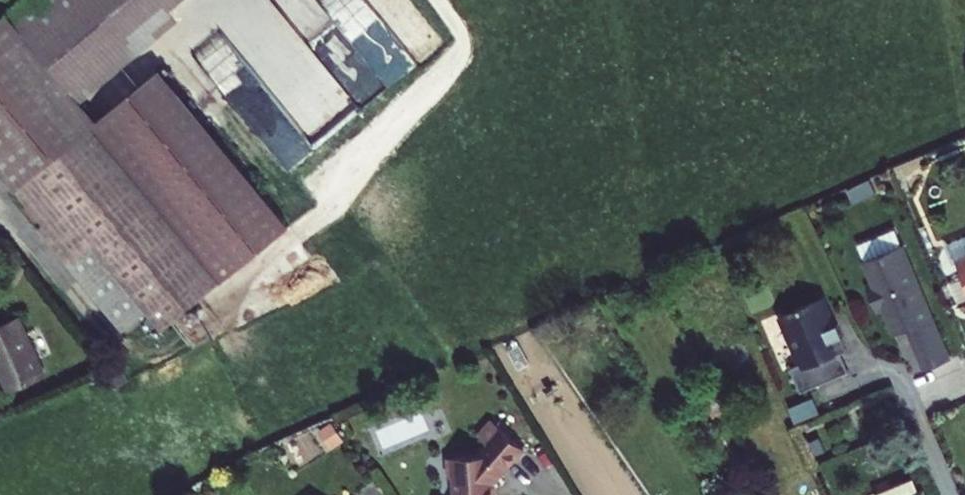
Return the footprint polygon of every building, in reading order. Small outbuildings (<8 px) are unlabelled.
[(0,31),(0,154),(25,188),(14,195),(69,270),(62,275),(114,345),(143,323),(152,335),(231,276),(112,116),(104,121),(93,107),(153,61),(140,45),(198,0),(40,0),(0,31)] [(908,241),(869,258),(879,281),(874,284),(884,308),(890,306),(901,331),(914,325),(932,365),(957,354),(908,241)] [(830,288),(788,305),(802,338),(801,339),(808,354),(798,358),(810,386),(858,366),(850,347),(857,344),(851,330),(853,330),(848,318),(841,320),(837,311),(839,310),(830,288)] [(23,315),(0,326),(0,373),(13,399),(54,378),(23,315)] [(501,414),(487,430),(497,439),(487,450),(463,451),(459,457),(459,471),(462,471),(464,492),(462,494),(503,494),(503,476),(533,441),(501,414)]
